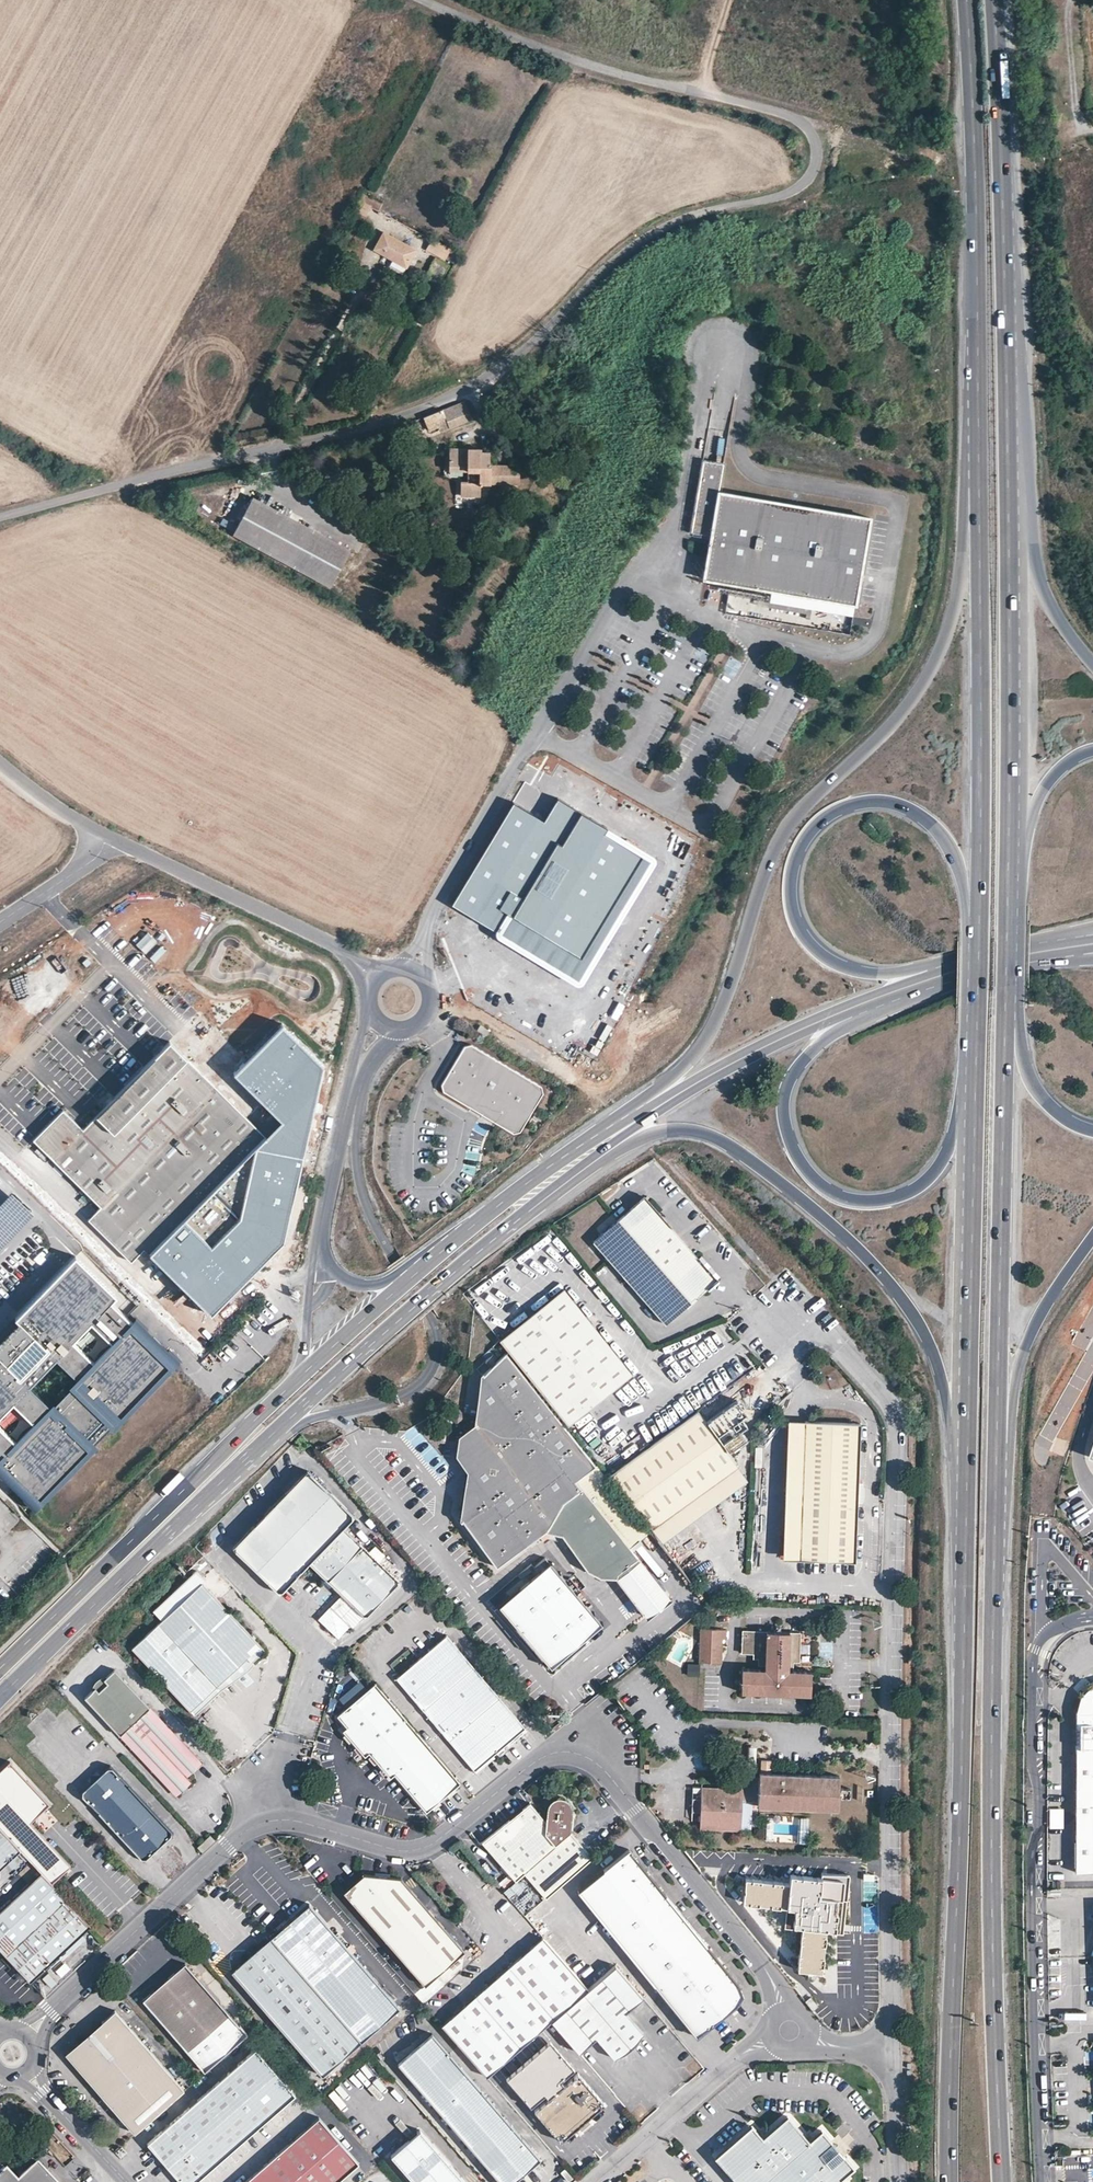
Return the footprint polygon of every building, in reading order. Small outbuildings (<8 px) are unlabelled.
[(383,202),(363,191),(359,199),(372,205),(379,210),(383,202)] [(372,205),(359,199),(354,208),(366,215),(372,205)] [(393,258),(407,266),(416,249),(384,232),(375,249),(393,258)] [(445,258),(451,248),(432,238),(426,248),(445,258)] [(388,267),(402,274),(407,266),(393,258),(388,267)] [(419,325),(424,316),(416,312),(412,320),(419,325)] [(341,336),(346,339),(350,333),(344,330),(341,336)] [(465,401),(424,417),(429,430),(447,423),(449,427),(472,418),(465,401)] [(576,442),(570,452),(585,459),(590,449),(576,442)] [(489,483),(489,465),(489,452),(481,452),(481,449),(449,448),(449,469),(467,469),(467,482),(460,482),(460,495),(480,496),(480,483),(489,483)] [(702,463),(698,485),(690,535),(710,539),(704,580),(748,588),(856,607),(857,598),(870,519),(809,508),(786,504),(719,493),(723,466),(702,463)] [(519,466),(489,465),(489,483),(519,484),(519,466)] [(350,550),(253,498),(234,534),(330,586),(350,550)] [(469,535),(454,527),(449,536),(464,544),(469,535)] [(513,803),(452,904),(494,930),(495,934),(496,937),(574,984),(579,985),(583,982),(655,863),(656,859),(653,855),(557,799),(543,821),(513,803)] [(672,862),(666,877),(681,884),(687,869),(672,862)] [(481,1023),(478,1029),(487,1035),(491,1029),(481,1023)] [(324,1066),(285,1025),(242,1065),(233,1073),(245,1084),(274,1113),(282,1120),(271,1131),(184,1220),(150,1253),(211,1313),(253,1270),(284,1239),(324,1066)] [(240,1027),(240,1037),(264,1038),(265,1028),(240,1027)] [(111,1100),(101,1090),(91,1100),(88,1108),(96,1115),(82,1129),(63,1109),(33,1138),(100,1206),(88,1217),(130,1260),(141,1249),(147,1254),(265,1135),(241,1113),(177,1050),(169,1042),(111,1100)] [(542,1087),(470,1047),(462,1049),(441,1087),(443,1094),(515,1133),(522,1133),(543,1094),(542,1087)] [(39,1214),(16,1192),(0,1209),(0,1253),(39,1214)] [(593,1240),(666,1322),(717,1277),(644,1195),(593,1240)] [(116,1296),(76,1257),(16,1319),(20,1323),(23,1326),(0,1350),(0,1415),(13,1402),(33,1421),(15,1440),(0,1426),(0,1458),(43,1500),(96,1445),(85,1434),(101,1417),(112,1429),(171,1368),(126,1324),(130,1320),(111,1301),(116,1296)] [(628,1372),(561,1288),(498,1338),(508,1350),(559,1414),(565,1422),(628,1372)] [(188,1298),(183,1294),(169,1307),(174,1312),(188,1298)] [(245,1318),(238,1325),(242,1329),(250,1322),(245,1318)] [(20,1323),(0,1343),(0,1350),(23,1326),(20,1323)] [(651,1528),(649,1528),(607,1475),(565,1422),(559,1414),(508,1350),(480,1373),(474,1422),(457,1433),(456,1445),(454,1456),(465,1472),(459,1519),(497,1566),(544,1528),(561,1531),(590,1568),(599,1577),(616,1579),(647,1617),(670,1598),(629,1547),(651,1528)] [(651,1528),(736,1465),(697,1410),(609,1473),(651,1528)] [(786,1417),(783,1557),(799,1558),(804,1418),(786,1417)] [(804,1418),(799,1558),(855,1560),(859,1420),(804,1418)] [(747,1480),(736,1465),(651,1528),(662,1544),(747,1480)] [(307,1470),(233,1547),(280,1593),(310,1562),(344,1594),(366,1615),(368,1616),(402,1581),(344,1526),(354,1515),(307,1470)] [(604,1617),(551,1556),(499,1601),(552,1662),(604,1617)] [(264,1648),(204,1582),(206,1579),(197,1568),(154,1607),(164,1618),(134,1645),(191,1707),(248,1655),(252,1659),(264,1648)] [(366,1615),(344,1594),(333,1606),(355,1627),(366,1615)] [(699,1628),(698,1661),(719,1663),(719,1639),(724,1639),(724,1629),(699,1628)] [(741,1665),(740,1687),(809,1689),(810,1666),(789,1666),(789,1658),(800,1658),(801,1631),(742,1629),(742,1648),(748,1648),(748,1653),(755,1653),(755,1659),(763,1659),(762,1665),(741,1665)] [(398,1677),(477,1770),(527,1729),(448,1635),(398,1677)] [(191,1707),(195,1713),(226,1685),(256,1663),(252,1659),(248,1655),(191,1707)] [(697,1672),(697,1663),(686,1662),(686,1671),(697,1672)] [(150,1710),(114,1671),(103,1681),(107,1685),(98,1693),(94,1689),(84,1699),(119,1738),(135,1723),(150,1710)] [(1069,1870),(1092,1870),(1092,1682),(1087,1685),(1075,1696),(1071,1709),(1069,1870)] [(459,1782),(376,1683),(339,1715),(349,1726),(344,1730),(365,1755),(369,1752),(390,1777),(394,1774),(425,1811),(459,1782)] [(135,1723),(181,1773),(195,1760),(150,1710),(135,1723)] [(181,1773),(135,1723),(119,1738),(165,1788),(181,1773)] [(839,1787),(839,1775),(770,1772),(771,1759),(761,1759),(761,1772),(759,1772),(759,1775),(745,1775),(745,1779),(734,1779),(734,1786),(691,1785),(690,1812),(699,1812),(699,1828),(741,1830),(742,1801),(758,1801),(758,1805),(838,1808),(838,1796),(839,1787)] [(195,1760),(181,1773),(185,1778),(199,1765),(195,1760)] [(80,1793),(142,1861),(172,1834),(110,1766),(80,1793)] [(10,1767),(0,1776),(0,1828),(23,1853),(31,1862),(43,1874),(53,1885),(73,1867),(33,1824),(49,1809),(10,1767)] [(185,1778),(181,1773),(165,1788),(174,1797),(189,1782),(185,1778)] [(850,1796),(850,1787),(839,1787),(838,1796),(850,1796)] [(482,1840),(515,1880),(523,1873),(545,1899),(591,1858),(572,1833),(571,1805),(570,1803),(568,1800),(564,1798),(561,1797),(556,1797),(552,1798),(548,1802),(546,1806),(544,1821),(528,1801),(482,1840)] [(48,1811),(36,1822),(44,1831),(56,1819),(48,1811)] [(0,1828),(0,1874),(23,1853),(0,1828)] [(197,1847),(201,1854),(211,1844),(206,1839),(201,1843),(197,1847)] [(579,1891),(628,1952),(677,1909),(633,1855),(628,1858),(625,1854),(579,1891)] [(823,1873),(821,1896),(845,1898),(846,1889),(850,1889),(851,1871),(832,1869),(832,1874),(823,1873)] [(53,1885),(43,1874),(0,1913),(0,1952),(29,1984),(91,1927),(53,1885)] [(344,1891),(424,1985),(463,1952),(400,1878),(364,1875),(344,1891)] [(747,1878),(745,1904),(789,1907),(790,1899),(790,1891),(791,1882),(747,1878)] [(790,1891),(790,1899),(802,1900),(803,1892),(790,1891)] [(271,1938),(361,2041),(400,2008),(309,1904),(271,1938)] [(628,1952),(693,2030),(697,2027),(701,2032),(735,2003),(739,1983),(677,1909),(628,1952)] [(811,1915),(810,1927),(818,1928),(818,1916),(811,1915)] [(803,1927),(799,1970),(822,1972),(827,1929),(818,1928),(810,1927),(803,1927)] [(441,2023),(486,2075),(550,2019),(587,1987),(543,1936),(441,2023)] [(361,2041),(271,1938),(232,1972),(322,2075),(361,2041)] [(143,2001),(205,2071),(248,2033),(185,1963),(143,2001)] [(626,2011),(642,1996),(614,1964),(587,1987),(550,2019),(579,2052),(595,2037),(614,2058),(619,2053),(624,2051),(630,2049),(632,2047),(634,2043),(638,2038),(644,2031),(626,2011)] [(805,2000),(812,2009),(819,2004),(811,1995),(805,2000)] [(68,2052),(136,2132),(185,2089),(116,2011),(103,2022),(110,2030),(92,2045),(85,2038),(68,2052)] [(103,2022),(85,2038),(92,2045),(110,2030),(103,2022)] [(503,2181),(508,2181),(539,2155),(431,2031),(397,2061),(503,2181)] [(184,2181),(196,2181),(294,2095),(256,2051),(149,2142),(184,2181)] [(533,2110),(559,2140),(575,2127),(587,2116),(603,2102),(576,2072),(533,2110)] [(587,2116),(575,2127),(580,2132),(592,2121),(587,2116)] [(841,2179),(854,2168),(846,2160),(843,2162),(840,2158),(829,2145),(826,2142),(828,2139),(821,2130),(809,2140),(802,2131),(799,2134),(793,2127),(795,2125),(787,2116),(763,2138),(755,2128),(751,2132),(749,2129),(732,2143),(734,2146),(729,2150),(726,2147),(715,2157),(737,2181),(844,2181),(841,2179)] [(359,2162),(320,2117),(245,2181),(336,2181),(359,2162)] [(421,2129),(394,2153),(419,2181),(468,2181),(421,2129)] [(829,2145),(840,2158),(843,2155),(850,2150),(839,2137),(831,2143),(829,2145)] [(487,2181),(493,2177),(478,2158),(471,2163),(487,2181)] [(81,2160),(71,2162),(74,2174),(84,2171),(81,2160)] [(35,2164),(16,2181),(52,2181),(35,2164)] [(3,2170),(0,2174),(0,2181),(15,2181),(3,2170)]
